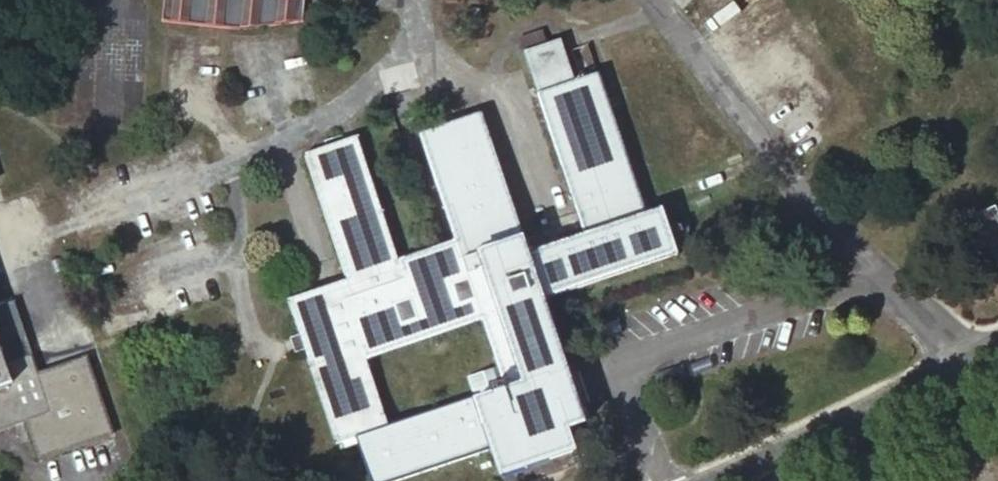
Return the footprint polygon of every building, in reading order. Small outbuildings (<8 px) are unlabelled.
[(160,19),(241,27),(302,22),(304,0),(162,0),(160,19)] [(480,18),(480,8),(470,7),(470,17),(480,18)] [(541,30),(517,38),(522,53),(546,44),(541,30)] [(574,82),(560,39),(546,44),(522,53),(536,95),(574,82)] [(536,95),(584,234),(528,253),(481,114),(418,135),(455,241),(399,261),(357,137),(304,155),(347,280),(287,300),(301,341),(336,443),(357,436),(388,425),(365,360),(483,320),(506,389),(475,398),(492,449),(501,476),(575,450),(568,430),(586,424),(544,300),(678,254),(671,233),(667,224),(662,207),(645,213),(598,74),(574,82),(536,95)] [(994,207),(975,216),(997,262),(997,214),(994,207)] [(667,224),(671,233),(676,232),(674,227),(680,225),(679,220),(667,224)] [(25,421),(38,460),(113,434),(87,356),(37,373),(13,302),(0,306),(0,430),(25,421)] [(475,398),(388,425),(357,436),(372,480),(396,480),(492,449),(475,398)]
